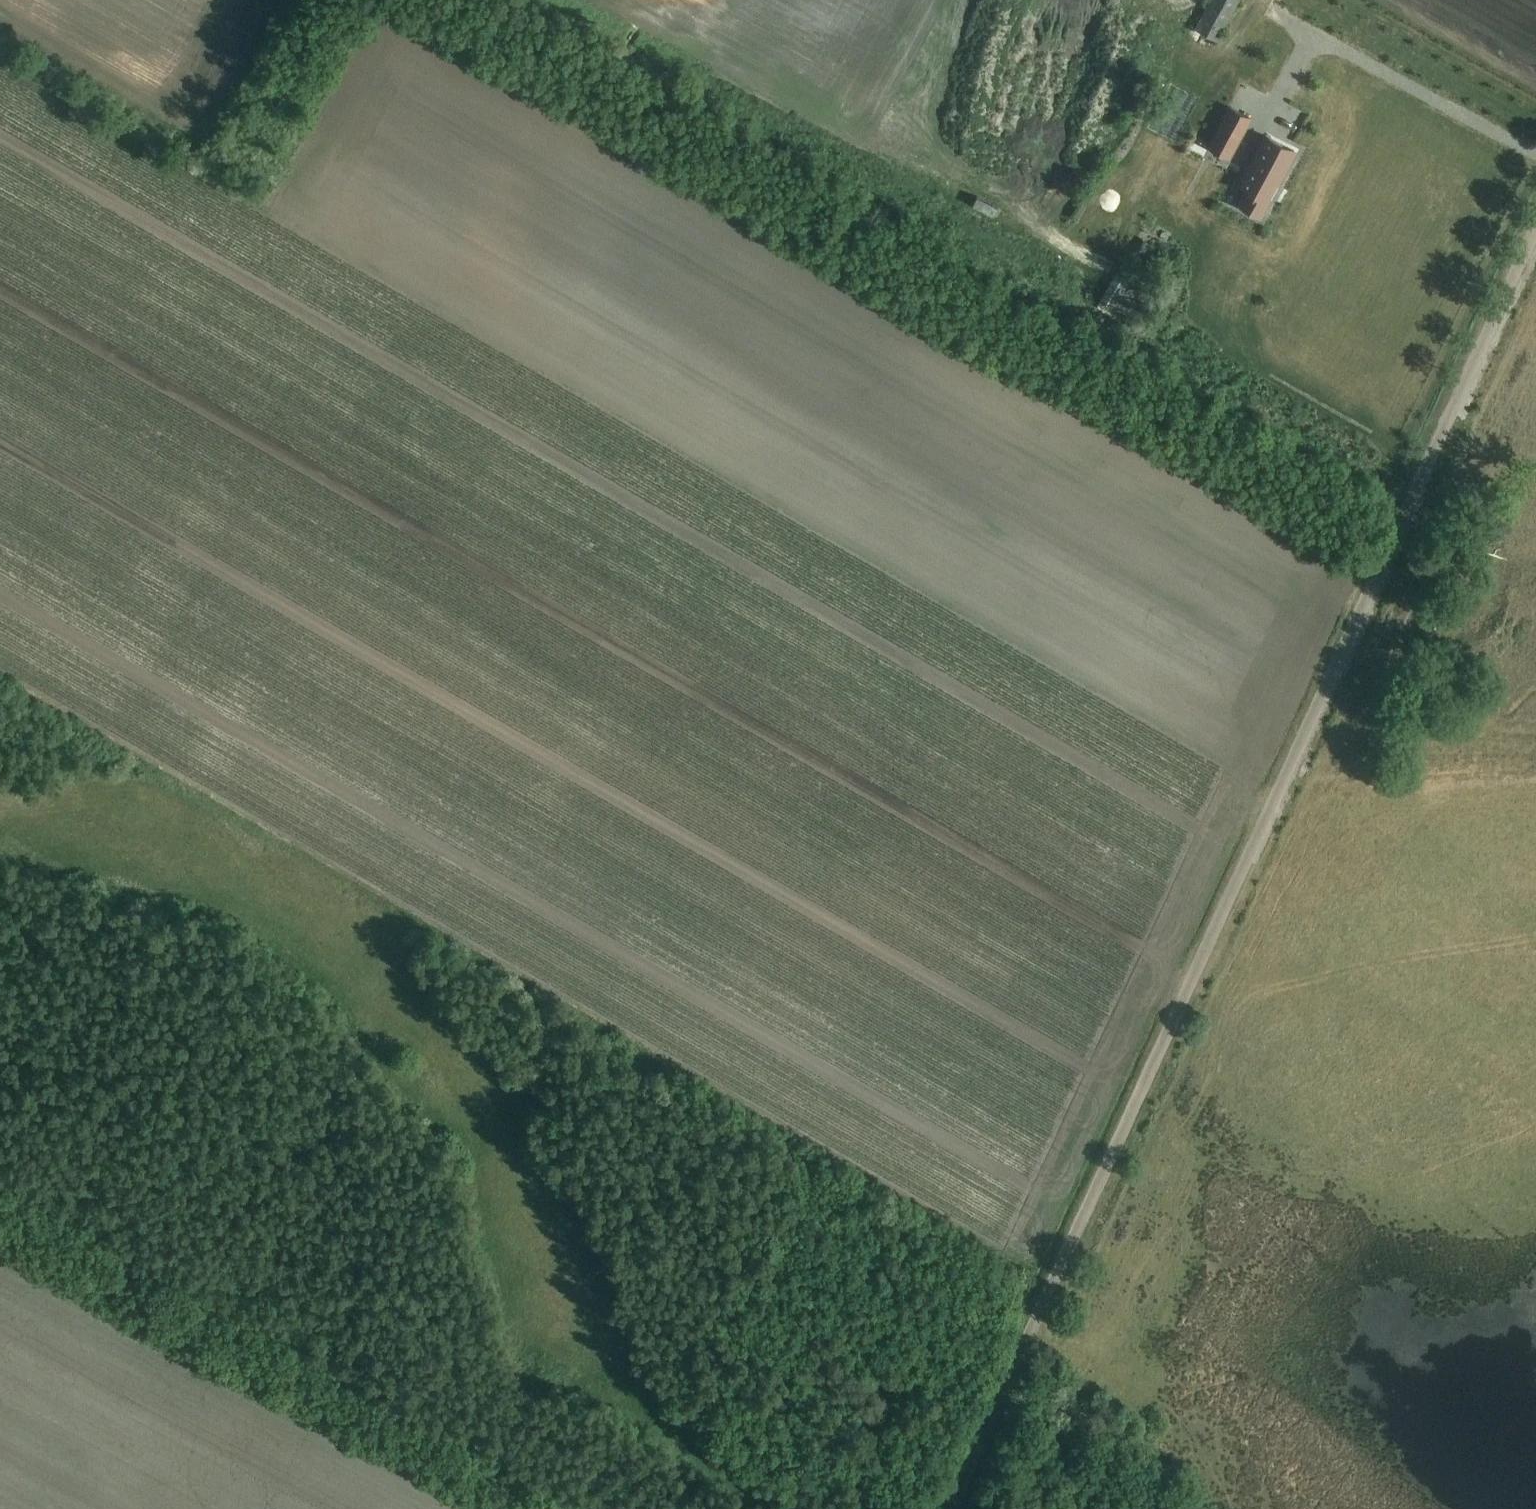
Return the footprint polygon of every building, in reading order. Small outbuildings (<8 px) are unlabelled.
[(1195,28),(1217,39),(1238,0),(1210,0),(1195,28)] [(1229,104),(1207,145),(1230,158),(1252,117),(1229,104)] [(1262,215),(1300,146),(1267,128),(1239,179),(1247,184),(1237,201),(1262,215)] [(1119,263),(1098,297),(1125,313),(1146,279),(1119,263)]
